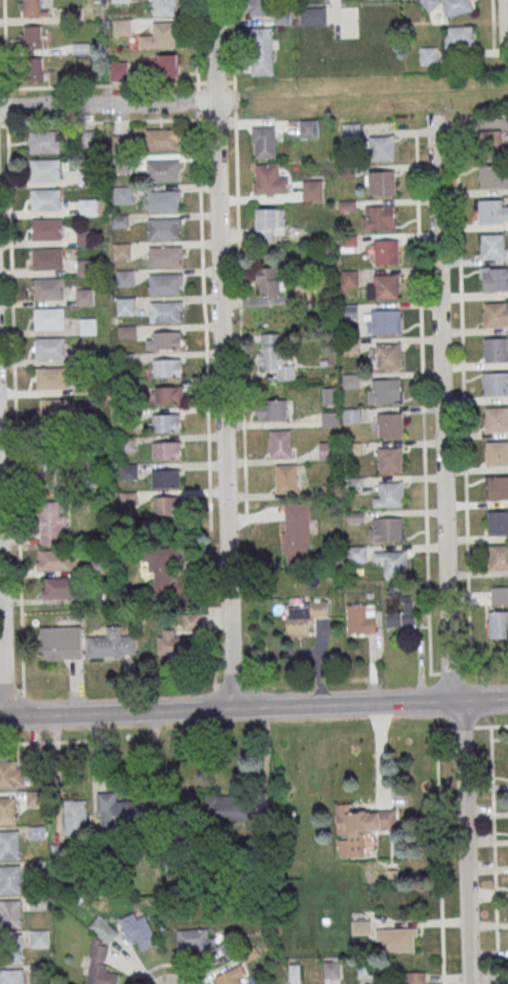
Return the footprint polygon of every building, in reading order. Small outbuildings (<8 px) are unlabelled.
[(21,17),(48,17),(48,6),(40,6),(40,0),(21,0),(21,17)] [(68,8),(68,17),(103,17),(103,0),(82,0),(82,8),(68,8)] [(153,15),(175,15),(175,0),(153,0),(153,15)] [(273,15),(273,0),(249,0),(249,15),(273,15)] [(475,11),(472,0),(423,0),(425,9),(444,5),(446,17),(475,11)] [(326,24),(326,8),(305,8),(305,24),(326,24)] [(177,21),(150,21),(150,47),(177,47),(177,21)] [(43,48),(43,25),(21,25),(21,48),(43,48)] [(474,47),(474,26),(446,26),(446,47),(474,47)] [(252,74),(274,74),(274,28),(252,28),(252,74)] [(90,52),(90,44),(78,44),(78,52),(90,52)] [(421,65),(438,65),(438,47),(421,47),(421,65)] [(179,78),(179,53),(158,54),(158,78),(179,78)] [(25,58),(24,81),(43,82),(43,58),(25,58)] [(128,81),(128,61),(111,61),(111,81),(128,81)] [(318,137),(318,119),(300,119),(300,137),(318,137)] [(276,158),(276,126),(253,126),(253,158),(276,158)] [(146,129),(178,128),(178,140),(176,140),(176,148),(147,149),(146,129)] [(502,130),(479,130),(479,152),(507,152),(507,139),(502,139),(502,130)] [(59,131),(60,152),(31,153),(30,131),(59,131)] [(95,145),(95,131),(82,131),(82,145),(95,145)] [(394,135),(395,160),(371,160),(371,136),(394,135)] [(60,158),(61,180),(32,181),(32,159),(60,158)] [(148,161),(179,160),(180,172),(177,172),(178,180),(148,181),(148,161)] [(254,164),(254,194),(288,194),(288,174),(277,174),(277,164),(254,164)] [(507,187),(507,165),(480,165),(480,187),(507,187)] [(395,194),(395,171),(368,171),(368,194),(395,194)] [(323,200),(323,180),(304,180),(304,200),(323,200)] [(115,187),(132,186),(132,203),(115,204),(115,187)] [(61,189),(61,210),(33,211),(33,189),(61,189)] [(148,192),(180,191),(181,203),(178,203),(179,211),(149,212),(148,192)] [(80,198),(96,198),(97,215),(80,215),(80,198)] [(503,206),(507,206),(507,219),(503,219),(503,223),(479,224),(479,199),(502,199),(503,206)] [(363,206),(363,229),(395,229),(395,206),(363,206)] [(285,229),(285,208),(257,208),(257,241),(276,241),(276,229),(285,229)] [(112,214),(129,214),(130,227),(113,228),(112,214)] [(61,218),(62,240),(34,240),(33,219),(61,218)] [(149,218),(181,218),(181,226),(179,226),(179,238),(149,238),(149,218)] [(77,230),(94,229),(94,243),(77,243),(77,230)] [(504,233),(505,258),(481,258),(481,234),(504,233)] [(398,240),(399,264),(375,265),(375,240),(398,240)] [(114,242),(131,241),(131,258),(114,259),(114,242)] [(149,246),(182,245),(182,258),(179,258),(179,266),(150,266),(149,246)] [(62,247),(63,269),(35,270),(34,248),(62,247)] [(78,260),(95,260),(95,273),(78,274),(78,260)] [(279,278),(279,267),(259,267),(259,295),(285,295),(285,278),(279,278)] [(483,268),(507,267),(507,292),(484,292),(483,268)] [(117,270),(134,269),(134,286),(117,287),(117,270)] [(358,270),(342,270),(342,286),(358,286),(358,270)] [(150,274),(182,273),(183,285),(180,285),(180,293),(150,294),(150,274)] [(399,274),(400,298),(376,299),(375,274),(399,274)] [(63,277),(63,298),(35,299),(35,278),(63,277)] [(76,288),(93,287),(94,304),(77,305),(76,288)] [(117,298),(134,297),(134,315),(118,315),(117,298)] [(150,302),(182,301),(183,313),(180,313),(180,321),(150,322),(150,302)] [(506,302),(507,327),(483,327),(483,303),(506,302)] [(357,318),(357,306),(346,306),(346,318),(357,318)] [(63,307),(64,329),(36,329),(35,308),(63,307)] [(371,310),(401,309),(401,333),(375,334),(375,332),(368,332),(368,320),(371,320),(371,310)] [(81,318),(96,317),(96,333),(81,334),(81,318)] [(119,325),(136,324),(136,338),(119,338),(119,325)] [(181,330),(181,348),(154,349),(147,349),(146,339),(154,339),(154,331),(181,330)] [(295,380),(294,363),(285,363),(284,333),(260,333),(261,368),(277,368),(277,380),(295,380)] [(65,337),(65,358),(37,359),(36,337),(65,337)] [(507,337),(507,362),(485,362),(484,338),(507,337)] [(400,343),(401,368),(377,368),(377,344),(400,343)] [(119,353),(134,353),(135,368),(120,368),(119,353)] [(181,358),(182,376),(155,377),(154,359),(181,358)] [(66,366),(66,388),(38,389),(38,367),(66,366)] [(482,372),(482,395),(507,395),(507,372),(482,372)] [(361,373),(361,387),(343,387),(342,373),(361,373)] [(400,378),(401,391),(403,391),(403,403),(373,403),(372,379),(400,378)] [(183,386),(183,404),(156,404),(155,386),(183,386)] [(338,387),(338,404),(323,404),(323,387),(338,387)] [(69,398),(70,419),(42,420),(41,398),(69,398)] [(259,421),(287,421),(287,399),(259,399),(259,421)] [(486,407),(507,406),(507,431),(485,431),(484,415),(486,415),(486,407)] [(361,408),(362,422),(343,422),(343,408),(361,408)] [(339,411),(339,425),(321,426),(321,412),(339,411)] [(180,413),(181,431),(153,432),(153,414),(180,413)] [(402,413),(403,437),(379,438),(379,413),(402,413)] [(270,430),(291,429),(292,458),(270,458),(270,430)] [(136,450),(136,437),(121,437),(121,450),(136,450)] [(180,441),(181,459),(153,460),(153,442),(180,441)] [(335,441),(335,457),(320,458),(319,441),(335,441)] [(487,442),(507,441),(507,465),(486,466),(486,450),(487,450),(487,442)] [(402,447),(403,472),(379,472),(378,448),(402,447)] [(41,478),(74,478),(74,450),(41,450),(41,478)] [(137,478),(137,464),(121,464),(121,478),(137,478)] [(276,464),(297,464),(298,492),(276,492),(276,464)] [(180,469),(153,469),(153,487),(180,487),(180,469)] [(487,476),(487,500),(507,500),(507,476),(487,476)] [(403,481),(403,506),(374,506),(373,497),(380,497),(380,492),(379,492),(379,481),(403,481)] [(180,496),(154,496),(154,514),(180,514),(180,496)] [(285,504),(309,503),(311,563),(287,564),(287,552),(283,552),(282,532),(286,532),(285,513),(285,504)] [(40,510),(40,545),(64,545),(64,510),(40,510)] [(488,510),(488,535),(507,535),(507,510),(488,510)] [(402,517),(403,541),(379,542),(379,517),(402,517)] [(507,569),(507,545),(490,545),(490,569),(507,569)] [(365,546),(366,561),(349,562),(348,546),(365,546)] [(172,591),(172,561),(180,561),(180,548),(150,548),(150,591),(172,591)] [(76,570),(76,550),(37,550),(37,570),(76,570)] [(373,552),(405,551),(406,575),(384,575),(384,561),(373,561),(373,552)] [(73,597),(73,578),(43,578),(43,597),(73,597)] [(507,604),(507,586),(491,586),(491,604),(507,604)] [(416,626),(416,596),(400,596),(400,610),(388,610),(388,626),(416,626)] [(327,618),(328,602),(288,601),(288,635),(312,635),(312,618),(327,618)] [(366,604),(366,610),(374,609),(375,632),(349,633),(348,605),(366,604)] [(489,611),(489,638),(507,638),(507,611),(489,611)] [(82,626),(41,626),(41,660),(82,660),(82,626)] [(136,655),(136,636),(124,636),(124,626),(106,626),(106,636),(88,636),(89,656),(136,655)] [(199,635),(176,636),(176,629),(158,630),(159,656),(199,656),(199,635)] [(17,788),(0,789),(0,761),(16,760),(17,788)] [(117,792),(98,792),(98,827),(143,827),(142,800),(117,801),(117,792)] [(17,824),(0,824),(0,796),(16,795),(17,824)] [(252,822),(252,796),(205,796),(205,822),(252,822)] [(87,834),(87,799),(65,799),(65,834),(87,834)] [(336,804),(338,856),(373,855),(372,830),(396,829),(396,810),(355,812),(354,803),(336,804)] [(20,858),(0,859),(0,831),(19,830),(20,858)] [(22,893),(0,893),(0,865),(20,864),(22,893)] [(48,910),(48,895),(29,895),(29,910),(48,910)] [(22,928),(0,929),(0,900),(21,899),(22,928)] [(124,923),(129,943),(138,940),(140,949),(156,945),(148,916),(124,923)] [(366,922),(356,922),(356,931),(366,931),(366,922)] [(416,950),(416,928),(377,928),(377,940),(384,940),(384,950),(416,950)] [(31,947),(48,947),(48,929),(31,929),(31,947)] [(214,929),(178,929),(178,952),(214,952),(214,929)] [(22,962),(0,963),(0,935),(21,934),(22,962)] [(86,983),(117,983),(119,973),(105,971),(110,943),(93,941),(86,983)] [(221,946),(228,956),(235,952),(229,942),(221,946)] [(339,978),(339,961),(324,961),(324,978),(339,978)] [(238,979),(246,976),(241,965),(214,978),(217,983),(240,983),(238,979)] [(23,968),(24,983),(2,983),(1,969),(23,968)] [(425,972),(406,972),(406,983),(425,983),(425,972)]
